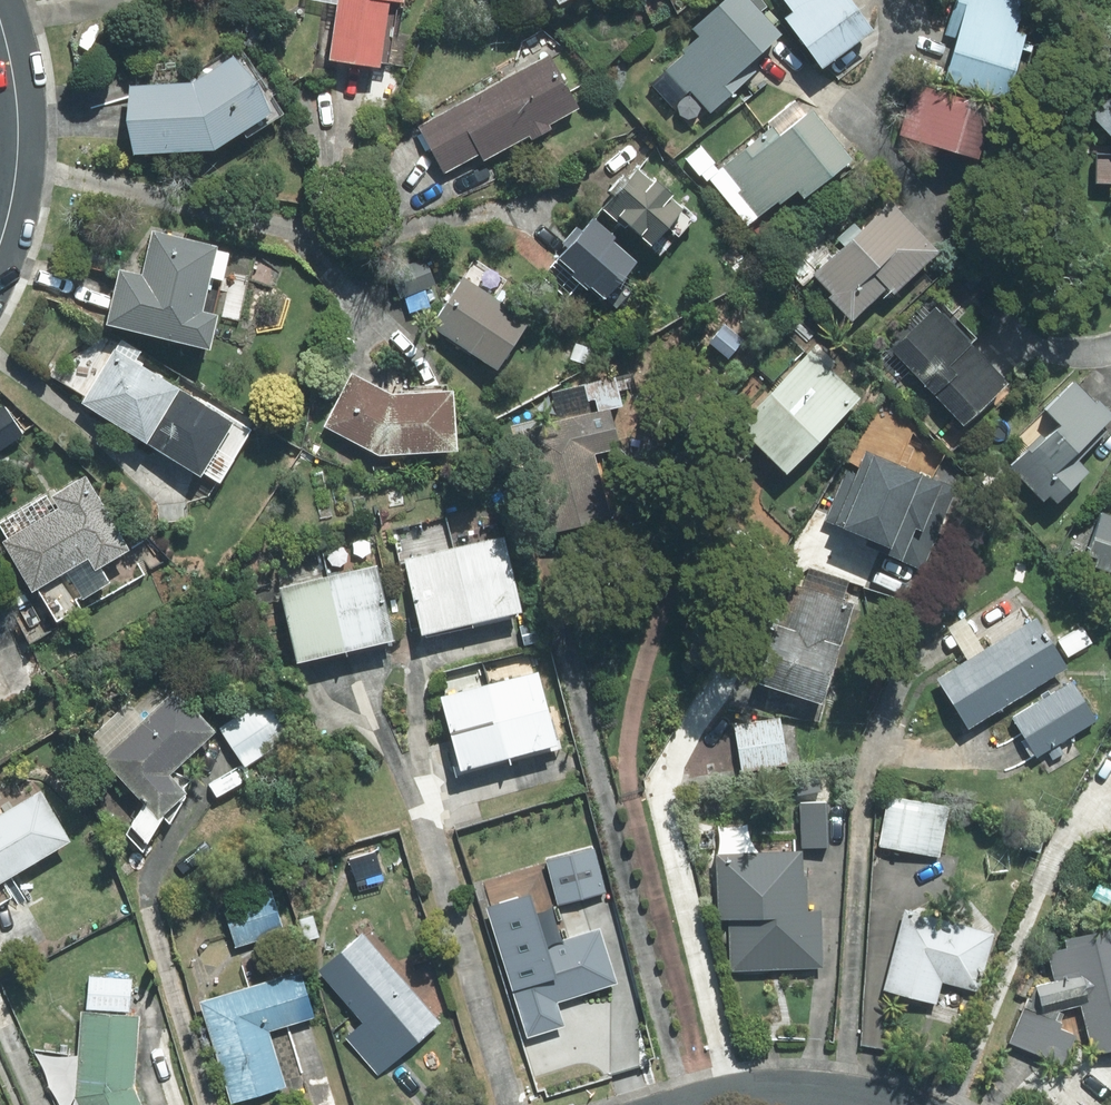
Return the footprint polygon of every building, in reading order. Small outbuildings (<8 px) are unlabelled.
[(409,67),(414,34),(401,32),(405,0),(311,0),(338,4),(330,59),(380,67),(380,63),(409,67)] [(710,112),(754,71),(748,65),(781,34),(749,0),(726,0),(695,29),(701,36),(663,71),(686,96),(691,91),(710,112)] [(794,13),(785,19),(823,69),(874,31),(851,0),(784,0),(794,13)] [(947,81),(1008,99),(1027,35),(1018,32),(1027,0),(956,0),(946,34),(960,38),(947,81)] [(134,155),(214,150),(243,131),(247,138),(283,115),(238,46),(189,77),(192,83),(130,86),(134,155)] [(419,127),(444,174),(480,154),(484,160),(579,109),(549,56),(419,127)] [(999,109),(915,84),(899,135),(983,160),(999,109)] [(1092,113),(1110,134),(1110,95),(1092,113)] [(712,164),(715,162),(701,145),(684,159),(699,177),(701,175),(707,182),(710,180),(748,227),(778,202),(781,205),(798,191),(804,199),(852,160),(812,111),(806,115),(795,102),(770,123),(774,128),(719,172),(712,164)] [(1097,182),(1110,183),(1110,154),(1097,154),(1097,182)] [(623,175),(609,192),(615,197),(605,207),(660,256),(693,218),(671,198),(673,195),(656,180),(654,183),(638,170),(629,180),(623,175)] [(830,298),(852,322),(888,288),(895,295),(940,253),(892,201),(861,230),(855,222),(838,238),(845,246),(815,274),(834,295),(830,298)] [(615,238),(593,218),(582,231),(577,226),(558,248),(563,252),(543,275),(568,297),(580,283),(587,289),(590,286),(605,299),(637,262),(613,241),(615,238)] [(202,312),(211,278),(222,281),(228,253),(216,250),(216,247),(154,232),(143,277),(120,271),(108,325),(210,349),(218,316),(202,312)] [(401,297),(435,284),(425,257),(391,269),(401,297)] [(498,370),(530,321),(495,298),(505,283),(473,263),(432,327),(498,370)] [(941,301),(890,349),(963,426),(1008,383),(971,344),(977,338),(958,319),(965,312),(960,306),(953,313),(941,301)] [(724,325),(709,343),(728,358),(743,340),(724,325)] [(85,396),(81,403),(148,443),(180,391),(135,364),(143,351),(120,338),(117,343),(105,337),(57,367),(51,375),(85,396)] [(837,364),(817,346),(739,427),(787,474),(860,398),(831,370),(837,364)] [(352,373),(324,427),(380,456),(458,451),(454,390),(392,394),(352,373)] [(1074,379),(1043,409),(1060,426),(1032,453),(1030,451),(1013,468),(1044,499),(1050,493),(1058,501),(1087,472),(1076,462),(1108,431),(1105,427),(1110,421),(1110,411),(1099,399),(1096,402),(1074,379)] [(220,482),(252,429),(207,402),(205,405),(180,391),(148,443),(200,475),(202,472),(220,482)] [(23,434),(3,405),(0,407),(0,449),(23,434)] [(620,448),(611,408),(523,429),(547,533),(610,518),(594,454),(620,448)] [(849,463),(825,521),(869,540),(867,545),(921,568),(955,488),(866,450),(859,468),(849,463)] [(164,563),(147,539),(129,550),(87,475),(51,495),(59,509),(55,511),(46,495),(0,522),(0,526),(7,539),(2,542),(32,592),(38,588),(57,620),(164,563)] [(1102,513),(1087,558),(1095,561),(1093,569),(1110,575),(1110,516),(1102,513)] [(422,635),(473,624),(455,548),(448,517),(392,529),(399,561),(405,560),(422,635)] [(522,612),(504,536),(455,548),(473,624),(522,612)] [(376,565),(329,576),(346,651),(394,640),(376,565)] [(802,589),(792,585),(760,684),(822,704),(854,604),(843,601),(849,582),(808,569),(802,589)] [(297,662),(346,651),(329,576),(280,587),(297,662)] [(937,679),(968,729),(1067,668),(1036,619),(1031,622),(1023,608),(977,636),(965,617),(948,628),(968,660),(937,679)] [(1092,643),(1083,626),(1058,640),(1068,657),(1092,643)] [(483,661),(510,758),(556,745),(530,649),(483,661)] [(510,758),(483,661),(444,672),(450,694),(441,696),(461,771),(510,758)] [(1097,720),(1072,680),(1012,718),(1038,757),(1097,720)] [(216,732),(175,689),(144,718),(129,702),(87,741),(144,803),(127,834),(143,852),(164,819),(169,822),(186,797),(184,787),(191,781),(173,772),(216,732)] [(265,701),(221,729),(245,766),(289,737),(265,701)] [(780,718),(735,726),(742,772),(788,764),(780,718)] [(13,896),(18,903),(24,899),(11,878),(72,842),(41,791),(0,815),(0,904),(13,896)] [(949,807),(889,796),(880,846),(940,857),(949,807)] [(825,803),(800,803),(802,849),(827,848),(825,803)] [(593,847),(547,859),(559,904),(605,891),(593,847)] [(376,852),(349,860),(358,889),(385,881),(376,852)] [(802,852),(716,855),(720,919),(729,919),(731,971),(822,967),(821,912),(807,912),(806,877),(803,877),(802,852)] [(271,890),(223,905),(236,947),(284,932),(271,890)] [(617,983),(599,929),(548,945),(531,893),(487,907),(528,1037),(564,1026),(556,1003),(617,983)] [(969,899),(957,916),(921,906),(914,912),(905,909),(884,990),(936,1005),(942,983),(979,993),(994,935),(990,934),(992,925),(969,899)] [(1062,939),(1065,948),(1047,952),(1055,982),(1034,986),(1011,1042),(1065,1064),(1077,1035),(1059,1028),(1067,1010),(1081,1007),(1093,1056),(1110,1052),(1110,927),(1062,939)] [(363,935),(321,972),(365,1022),(398,1059),(440,1022),(363,935)] [(314,1018),(301,972),(200,1003),(231,1104),(285,1088),(268,1031),(314,1018)] [(86,1010),(130,1012),(132,979),(89,976),(86,1010)] [(140,1016),(81,1012),(75,1098),(78,1104),(142,1104),(134,1088),(140,1016)] [(365,1022),(346,1038),(379,1075),(398,1059),(365,1022)]
